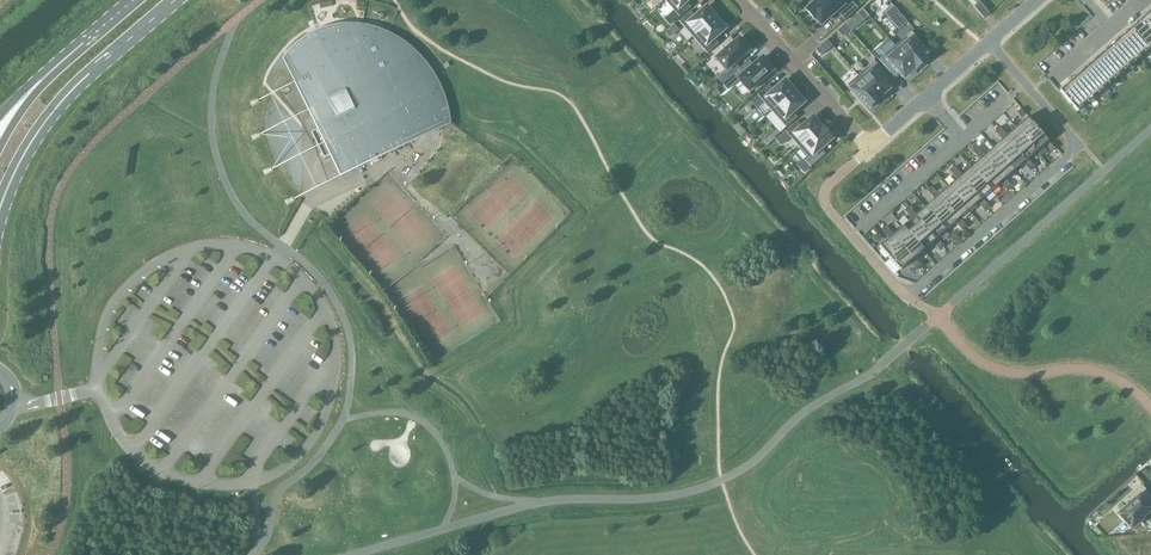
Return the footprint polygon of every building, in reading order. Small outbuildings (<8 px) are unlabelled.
[(665,1),(680,17),(691,7),(686,2),(688,0),(666,0),(665,1)] [(835,12),(837,10),(845,19),(857,8),(850,0),(847,0),(843,4),(839,0),(817,0),(806,10),(814,19),(815,18),(821,24),(828,18),(829,18),(835,12)] [(870,1),(863,7),(868,14),(876,7),(870,1)] [(989,13),(980,2),(974,7),(984,18),(989,13)] [(892,6),(884,13),(898,29),(906,22),(892,6)] [(690,11),(679,21),(684,27),(693,37),(716,18),(706,7),(695,16),(690,11)] [(1142,19),(1150,28),(1150,11),(1142,19)] [(716,18),(693,37),(707,53),(719,44),(714,38),(725,28),(716,18)] [(1132,28),(1150,48),(1150,47),(1150,28),(1142,19),(1132,28)] [(855,24),(851,20),(845,25),(849,29),(855,24)] [(447,107),(446,101),(444,95),(442,91),(440,86),(438,82),(437,79),(432,72),(430,68),(423,59),(420,56),(417,53),(413,49),(411,47),(404,41),(396,36),(390,33),(381,29),(373,27),(367,25),(361,24),(357,23),(354,23),(350,23),(347,23),(344,23),(336,24),(329,26),(320,29),(316,30),(315,31),(308,34),(300,40),(295,44),(291,49),(283,58),(291,75),(295,83),(310,113),(317,129),(315,131),(312,132),(320,148),(322,153),(324,158),(330,155),(333,162),(337,169),(340,177),(355,170),(364,165),(368,163),(379,158),(436,131),(442,128),(450,123),(449,114),(447,107)] [(1132,28),(1122,37),(1140,57),(1150,48),(1132,28)] [(912,31),(895,46),(915,68),(915,69),(917,67),(919,69),(926,62),(925,61),(926,59),(916,47),(922,42),(912,31)] [(1122,37),(1111,46),(1129,66),(1140,57),(1122,37)] [(729,38),(712,52),(717,58),(716,58),(726,70),(717,78),(722,83),(731,76),(739,68),(735,63),(749,50),(748,49),(750,47),(745,42),(743,43),(739,39),(733,43),(729,38)] [(821,46),(816,50),(821,56),(832,46),(827,40),(821,46)] [(895,46),(879,60),(889,71),(895,66),(904,77),(915,68),(895,46)] [(1111,46),(1101,55),(1119,75),(1129,66),(1111,46)] [(1101,55),(1091,64),(1109,84),(1119,75),(1101,55)] [(731,76),(722,83),(727,89),(736,82),(740,79),(749,90),(751,88),(753,90),(760,84),(758,82),(772,69),(762,58),(750,69),(745,63),(739,68),(731,76)] [(874,61),(858,75),(878,98),(878,97),(881,95),(883,97),(890,90),(884,84),(890,79),(884,72),(874,61)] [(1091,64),(1080,73),(1098,93),(1109,84),(1091,64)] [(1080,73),(1070,82),(1088,102),(1098,93),(1080,73)] [(858,75),(847,85),(867,108),(869,106),(871,108),(878,101),(877,100),(879,98),(878,97),(878,98),(858,75)] [(759,96),(752,102),(765,117),(772,111),(794,91),(791,88),(793,86),(787,79),(774,90),(769,85),(757,95),(759,96)] [(1088,102),(1070,82),(1060,91),(1078,111),(1088,102)] [(716,89),(712,93),(716,97),(720,93),(716,89)] [(794,91),(772,111),(786,127),(797,117),(792,112),(804,102),(794,91)] [(1016,112),(1021,117),(1025,114),(1020,109),(1016,112)] [(800,147),(823,127),(822,127),(813,117),(801,127),(797,121),(785,131),(800,147)] [(1028,117),(1016,127),(1026,139),(1038,129),(1028,117)] [(824,129),(823,127),(800,147),(808,158),(805,161),(810,167),(825,154),(820,148),(832,138),(830,136),(832,135),(826,127),(824,129)] [(995,131),(999,135),(1003,131),(1000,127),(995,131)] [(1007,135),(1005,137),(1015,149),(1026,139),(1016,127),(1007,135)] [(1048,140),(1038,129),(1026,139),(1036,151),(1048,140)] [(1002,139),(1005,137),(1007,135),(1003,131),(999,135),(1002,139)] [(1015,149),(1005,137),(1002,139),(993,147),(1004,159),(1015,149)] [(1025,161),(1027,159),(1036,151),(1026,139),(1015,149),(1025,161)] [(1047,147),(1051,152),(1055,149),(1051,144),(1047,147)] [(976,155),(981,151),(977,147),(972,151),(976,155)] [(982,157),(992,169),(1004,159),(993,147),(984,155),(982,157)] [(1004,159),(1014,170),(1023,163),(1025,161),(1015,149),(1004,159)] [(984,155),(981,151),(976,155),(980,159),(982,157),(984,155)] [(981,179),(992,169),(982,157),(980,159),(971,167),(981,179)] [(1005,178),(1014,170),(1004,159),(992,169),(1002,180),(1005,178)] [(1027,159),(1025,161),(1023,163),(1026,167),(1031,163),(1027,159)] [(1031,163),(1026,167),(1030,171),(1035,167),(1031,163)] [(953,175),(958,171),(954,166),(950,170),(953,175)] [(971,167),(962,175),(959,177),(970,189),(981,179),(971,167)] [(1002,180),(992,169),(981,179),(991,190),(1000,182),(1002,180)] [(962,175),(958,171),(953,175),(957,179),(959,177),(962,175)] [(957,179),(948,187),(958,199),(970,189),(959,177),(957,179)] [(1008,183),(1005,178),(1002,180),(1000,182),(1004,187),(1008,183)] [(980,200),(982,198),(991,190),(981,179),(970,189),(980,200)] [(1008,183),(1004,187),(1007,191),(1012,187),(1008,183)] [(947,209),(958,199),(948,187),(945,184),(939,190),(941,193),(939,195),(937,197),(947,209)] [(927,190),(931,194),(935,190),(932,186),(927,190)] [(980,200),(970,189),(958,199),(968,210),(977,202),(980,200)] [(931,194),(934,199),(937,197),(939,195),(935,190),(931,194)] [(937,197),(934,199),(925,206),(936,219),(947,209),(937,197)] [(986,202),(982,198),(980,200),(977,202),(981,206),(986,202)] [(947,209),(957,220),(959,218),(968,210),(958,199),(947,209)] [(986,202),(981,206),(985,211),(989,207),(986,202)] [(904,210),(908,214),(913,210),(909,206),(904,210)] [(914,216),(925,228),(936,219),(925,206),(916,214),(914,216)] [(955,222),(957,220),(947,209),(936,219),(946,230),(955,222)] [(913,210),(908,214),(912,218),(914,216),(916,214),(913,210)] [(914,238),(925,228),(914,216),(912,218),(903,226),(914,238)] [(959,218),(957,220),(955,222),(958,226),(963,222),(959,218)] [(936,219),(925,228),(934,240),(937,238),(946,230),(936,219)] [(967,226),(963,222),(958,226),(962,230),(967,226)] [(882,230),(885,234),(890,230),(886,226),(882,230)] [(914,238),(903,226),(894,234),(891,236),(902,248),(914,238)] [(914,238),(924,249),(932,242),(934,240),(925,228),(914,238)] [(890,230),(885,234),(887,236),(889,238),(891,236),(894,234),(890,230)] [(890,259),(902,248),(891,236),(889,238),(887,236),(877,244),(879,247),(890,259)] [(914,258),(924,249),(914,238),(902,248),(912,260),(914,258)] [(932,242),(936,246),(940,242),(937,238),(934,240),(932,242)] [(940,242),(936,246),(939,250),(944,246),(940,242)] [(912,260),(902,248),(890,259),(891,260),(892,261),(900,270),(910,262),(912,260)] [(914,258),(912,260),(910,262),(913,266),(918,262),(914,258)] [(921,266),(918,262),(913,266),(917,270),(921,266)] [(1119,513),(1127,522),(1126,523),(1127,524),(1127,523),(1129,525),(1129,526),(1130,526),(1131,528),(1133,527),(1134,526),(1133,526),(1138,522),(1139,522),(1139,521),(1140,520),(1139,519),(1143,515),(1144,516),(1144,515),(1150,509),(1150,508),(1146,502),(1147,502),(1147,501),(1150,498),(1150,496),(1142,486),(1128,498),(1132,502),(1119,513)]
